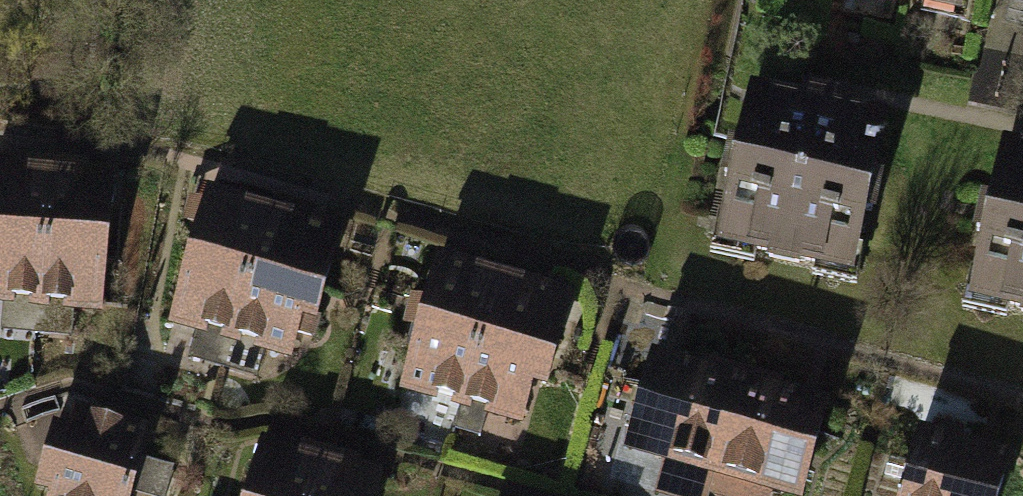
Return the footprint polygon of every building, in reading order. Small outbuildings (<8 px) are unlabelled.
[(797,105),(751,95),(739,147),(729,144),(720,182),(731,185),(720,235),(740,240),(739,245),(768,252),(766,261),(796,267),(798,258),(824,263),(826,256),(849,261),(860,213),(869,215),(876,180),(865,178),(878,121),(830,110),(832,100),(800,93),(797,105)] [(974,290),(994,293),(992,300),(1019,306),(1018,314),(1022,315),(1022,152),(1003,148),(992,205),(981,203),(975,236),(983,238),(974,290)] [(37,298),(48,173),(0,169),(0,295),(37,298)] [(108,179),(48,173),(37,298),(97,303),(108,179)] [(173,317),(229,332),(261,212),(205,197),(191,249),(173,317)] [(334,231),(261,212),(229,332),(287,347),(296,314),(311,317),(318,292),(334,231)] [(402,382),(460,398),(494,276),(435,260),(402,382)] [(550,292),(494,276),(460,398),(519,414),(529,378),(543,382),(550,358),(561,313),(550,292)] [(696,374),(649,361),(626,444),(798,491),(820,408),(783,398),(696,374)] [(50,495),(125,495),(143,433),(72,413),(65,440),(50,435),(37,484),(52,489),(50,495)] [(916,437),(900,495),(994,495),(1004,461),(916,437)] [(316,459),(294,454),(258,444),(244,495),(306,495),(316,459)] [(316,459),(306,495),(370,495),(376,476),(347,468),(316,459)]
